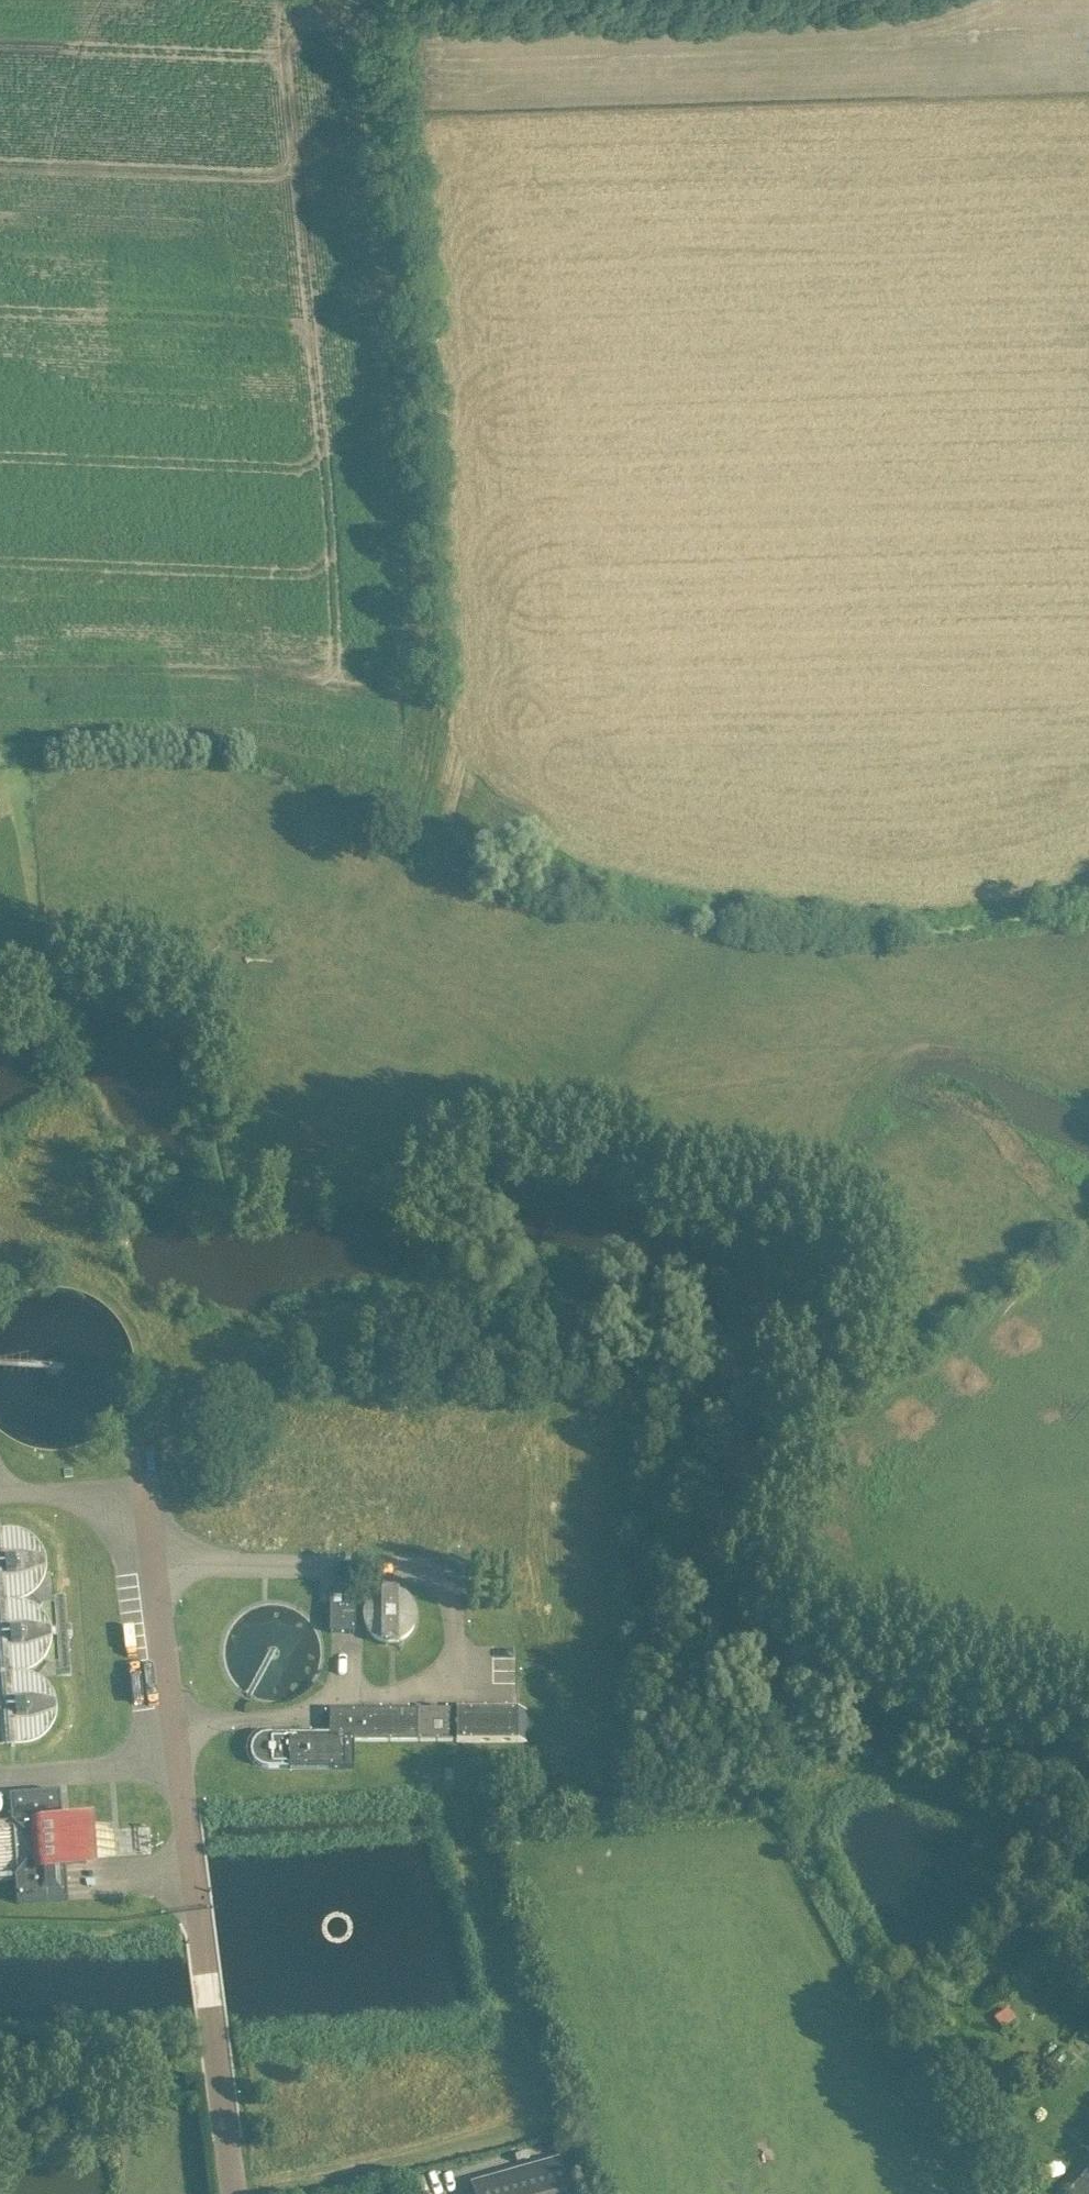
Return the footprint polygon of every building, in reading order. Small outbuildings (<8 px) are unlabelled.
[(411,1589),(373,1588),(372,1639),(410,1640),(411,1589)] [(331,1593),(330,1631),(355,1632),(356,1593),(331,1593)] [(518,1741),(518,1709),(457,1709),(418,1709),(352,1710),(330,1710),(330,1733),(268,1733),(262,1734),(256,1738),(252,1743),(251,1750),(252,1757),(256,1763),(262,1766),(268,1767),(290,1767),(345,1767),(354,1767),(354,1740),(418,1740),(457,1741),(518,1741)] [(10,1721),(11,1739),(46,1737),(45,1719),(10,1721)] [(15,1879),(17,1903),(68,1900),(66,1871),(95,1869),(94,1857),(97,1856),(116,1855),(114,1828),(95,1829),(94,1830),(93,1818),(63,1820),(61,1791),(9,1795),(11,1822),(0,1823),(0,1881),(15,1879)] [(476,2182),(479,2193),(575,2193),(565,2158),(476,2182)] [(1067,2193),(1068,2193),(1088,2193),(1088,2168),(1067,2193)]
